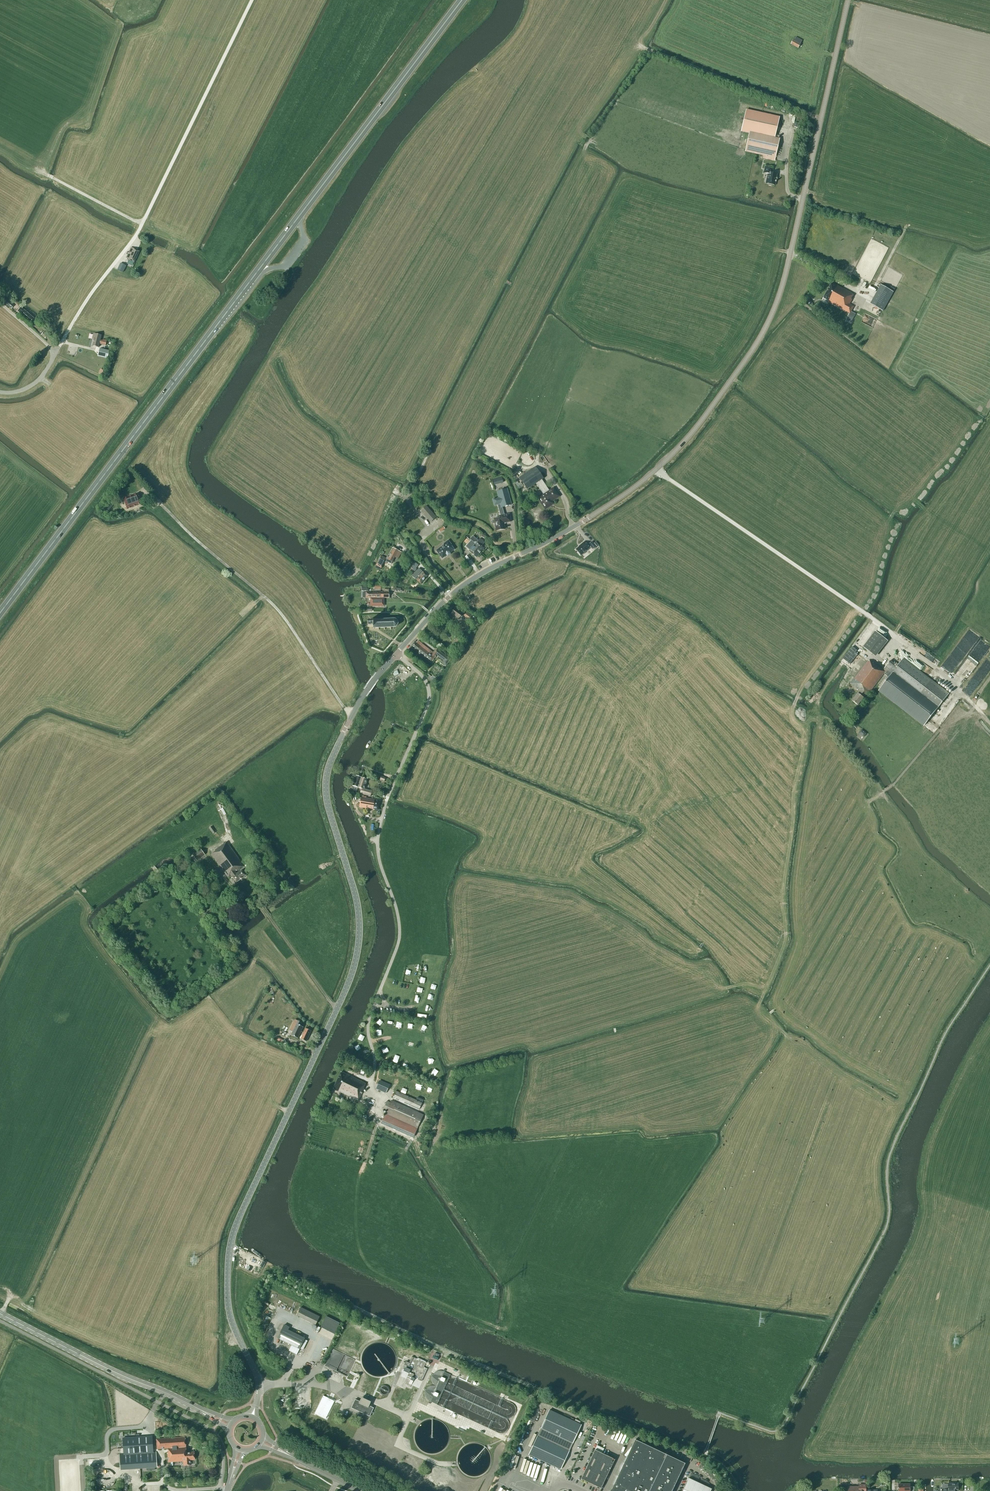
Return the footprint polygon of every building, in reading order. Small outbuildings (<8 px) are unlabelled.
[(794,40),(793,40),(791,44),(798,48),(802,40),(796,37),(794,40)] [(765,159),(775,161),(780,139),(775,138),(779,118),(739,109),(735,128),(750,132),(745,150),(766,155),(765,159)] [(767,174),(765,183),(768,184),(768,185),(771,186),(772,185),(775,186),(776,179),(776,178),(777,175),(772,173),(773,167),(765,165),(763,173),(767,174)] [(126,258),(129,260),(134,262),(139,251),(134,249),(131,247),(129,252),(132,253),(131,254),(128,253),(126,258)] [(126,266),(120,263),(117,270),(123,272),(126,266)] [(867,297),(873,286),(863,282),(858,293),(867,297)] [(854,295),(853,294),(838,286),(837,286),(832,283),(824,298),(829,301),(829,302),(850,314),(854,306),(850,304),(852,300),(851,299),(854,295)] [(881,285),(871,304),(883,311),(893,292),(881,285)] [(31,325),(35,320),(24,311),(20,308),(17,311),(21,314),(19,316),(31,325)] [(39,331),(39,332),(39,333),(41,335),(44,339),(48,335),(44,331),(44,332),(42,330),(41,330),(40,331),(39,331)] [(100,340),(101,336),(94,334),(92,339),(94,340),(92,346),(99,347),(99,344),(106,345),(107,341),(103,340),(102,341),(100,340)] [(109,351),(100,349),(98,357),(107,359),(109,351)] [(535,482),(544,495),(538,499),(545,509),(553,504),(552,501),(559,496),(554,488),(549,491),(541,478),(542,477),(536,467),(520,478),(526,488),(535,482)] [(519,489),(523,487),(520,482),(519,483),(517,481),(514,482),(519,489)] [(507,489),(499,491),(499,492),(503,507),(511,505),(512,505),(507,489)] [(127,510),(142,504),(138,493),(123,499),(127,510)] [(426,506),(420,510),(430,522),(436,518),(426,506)] [(497,531),(504,529),(503,523),(511,522),(509,514),(500,516),(500,518),(494,519),(495,526),(496,526),(497,531)] [(476,548),(481,552),(484,548),(482,546),(485,542),(480,539),(478,541),(473,536),(470,539),(471,540),(470,540),(477,546),(476,548)] [(444,545),(436,551),(442,559),(454,550),(451,546),(451,545),(448,540),(443,544),(444,545)] [(476,557),(481,552),(476,548),(477,546),(470,540),(467,545),(471,549),(469,551),(476,557)] [(576,550),(581,556),(591,547),(593,550),(596,547),(592,542),(589,545),(587,546),(584,542),(580,545),(580,546),(576,550)] [(388,560),(381,556),(375,568),(380,571),(382,566),(388,570),(395,557),(398,559),(401,553),(394,548),(388,560)] [(415,579),(421,584),(427,576),(422,571),(420,570),(419,568),(412,576),(414,578),(415,579)] [(389,589),(384,589),(384,592),(366,592),(365,598),(370,598),(384,598),(389,598),(389,592),(389,589)] [(462,618),(465,620),(465,619),(468,621),(472,616),(467,612),(464,615),(463,614),(455,608),(451,614),(458,620),(461,616),(463,617),(462,618)] [(373,621),(367,621),(368,627),(373,627),(373,628),(373,629),(374,629),(374,628),(378,628),(378,630),(379,630),(379,628),(384,628),(384,630),(385,630),(385,628),(390,628),(390,630),(391,630),(391,628),(394,628),(394,627),(395,627),(396,627),(397,626),(397,625),(398,624),(398,623),(398,622),(397,621),(397,620),(396,620),(395,619),(394,619),(373,620),(373,621)] [(876,657),(888,641),(875,631),(863,647),(876,657)] [(416,643),(415,642),(410,647),(415,651),(419,645),(420,646),(422,644),(418,641),(416,643)] [(430,651),(426,647),(422,644),(420,646),(419,645),(415,651),(425,658),(430,651)] [(853,647),(843,659),(850,664),(858,655),(855,653),(857,651),(853,647)] [(451,660),(437,650),(434,653),(430,651),(425,658),(431,663),(437,655),(444,661),(442,663),(445,666),(448,664),(451,660)] [(890,661),(883,670),(873,663),(873,664),(868,661),(850,684),(860,691),(858,694),(852,701),(858,706),(867,693),(868,694),(884,674),(886,675),(887,674),(890,676),(878,691),(924,726),(949,693),(903,658),(897,666),(890,661)] [(859,733),(864,737),(867,732),(862,728),(859,733)] [(353,790),(357,791),(357,789),(358,789),(358,788),(361,777),(356,775),(352,786),(354,786),(353,790)] [(373,792),(365,789),(368,779),(361,777),(358,788),(362,789),(360,794),(371,797),(373,792)] [(361,797),(360,807),(369,809),(369,808),(379,810),(380,801),(366,798),(366,797),(362,796),(362,798),(361,797)] [(231,876),(232,877),(236,883),(246,876),(242,870),(237,874),(236,873),(244,867),(226,842),(215,850),(215,851),(211,854),(228,878),(231,876)] [(201,849),(192,855),(197,861),(200,858),(205,855),(201,849)] [(291,1034),(291,1035),(298,1038),(306,1042),(311,1031),(305,1028),(305,1026),(302,1025),(301,1024),(302,1023),(295,1019),(295,1020),(293,1025),(291,1027),(294,1028),(292,1032),(291,1034)] [(333,1089),(349,1096),(358,1101),(364,1089),(363,1088),(366,1083),(341,1072),(333,1089)] [(386,1094),(390,1086),(379,1081),(376,1089),(386,1094)] [(419,1110),(422,1103),(396,1091),(393,1098),(419,1110)] [(417,1128),(423,1115),(391,1101),(390,1103),(387,1101),(383,1110),(386,1112),(381,1124),(413,1138),(418,1128),(417,1128)] [(269,1256),(253,1248),(251,1247),(249,1248),(249,1250),(251,1252),(267,1260),(269,1256)] [(266,1263),(263,1261),(260,1266),(258,1265),(257,1268),(256,1269),(255,1269),(252,1273),(259,1277),(262,1271),(261,1271),(263,1268),(266,1263)] [(319,1316),(301,1307),(297,1315),(315,1324),(319,1316)] [(334,1334),(340,1323),(326,1316),(321,1327),(334,1334)] [(278,1338),(289,1343),(299,1349),(304,1339),(288,1330),(289,1327),(284,1325),(278,1338)] [(333,1368),(347,1376),(355,1360),(342,1353),(341,1355),(345,1357),(344,1359),(343,1358),(338,1369),(336,1367),(337,1364),(335,1363),(333,1368)] [(417,1359),(412,1357),(409,1363),(406,1361),(404,1365),(409,1367),(408,1369),(405,1367),(403,1371),(409,1374),(407,1378),(411,1379),(410,1380),(413,1381),(416,1375),(419,1377),(418,1380),(421,1382),(427,1369),(424,1367),(426,1362),(418,1358),(417,1359)] [(370,1417),(374,1408),(369,1406),(371,1402),(362,1397),(360,1401),(355,1399),(351,1408),(370,1417)] [(573,1443),(581,1425),(549,1410),(541,1428),(529,1455),(560,1469),(573,1443)] [(124,1454),(119,1454),(120,1469),(157,1467),(156,1458),(156,1452),(153,1452),(152,1436),(123,1438),(124,1454)] [(185,1437),(158,1439),(159,1449),(167,1449),(168,1462),(183,1461),(183,1466),(192,1465),(191,1460),(195,1459),(194,1452),(186,1453),(185,1437)] [(635,1440),(611,1490),(672,1490),(685,1463),(635,1440)] [(597,1445),(595,1450),(581,1479),(601,1488),(615,1459),(602,1453),(604,1449),(597,1445)] [(684,1449),(682,1453),(687,1456),(685,1460),(690,1462),(695,1453),(684,1449)] [(509,1454),(506,1467),(512,1468),(512,1467),(516,1468),(515,1470),(520,1471),(521,1460),(518,1460),(519,1458),(515,1457),(515,1455),(509,1454)] [(526,1461),(522,1475),(540,1480),(539,1483),(550,1486),(552,1482),(555,1483),(557,1475),(550,1473),(550,1471),(544,1469),(544,1470),(539,1469),(540,1465),(526,1461)] [(711,1489),(689,1478),(682,1490),(710,1490),(711,1489)]
